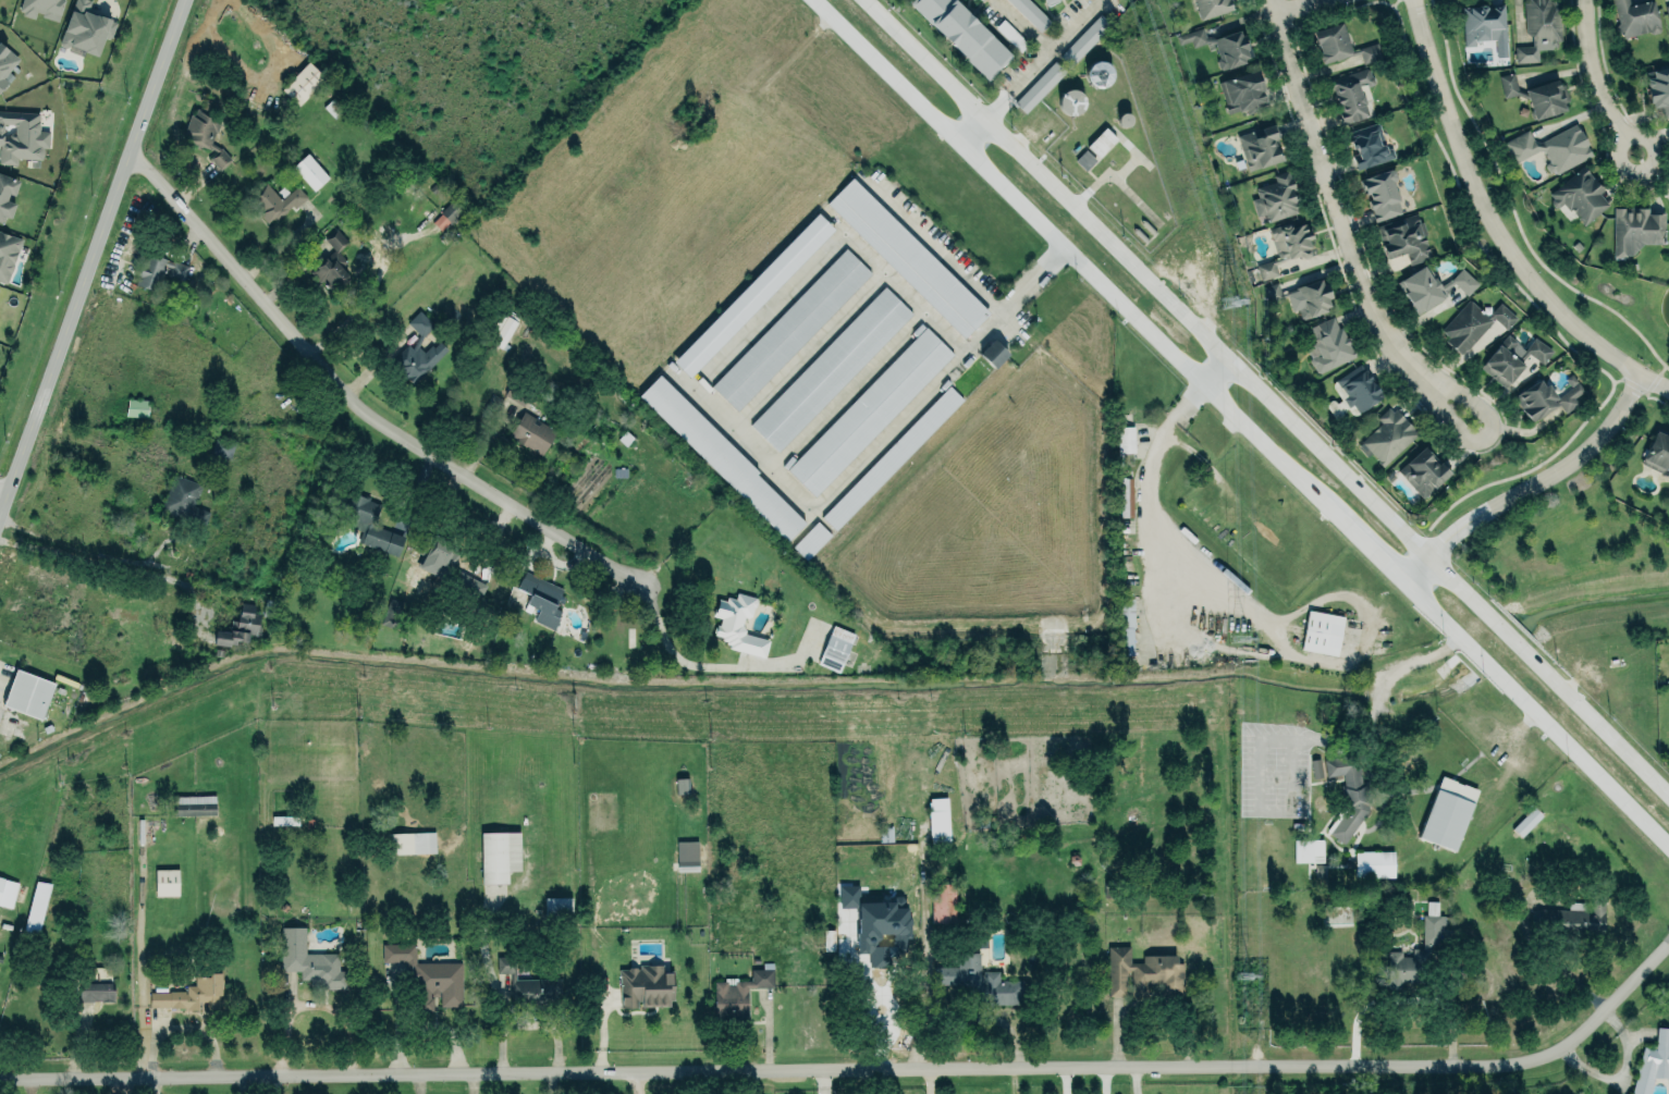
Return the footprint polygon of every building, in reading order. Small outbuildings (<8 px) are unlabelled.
[(16,8),(21,9),(20,13),(34,17),(36,10),(42,12),(41,15),(57,21),(63,0),(19,0),(16,8)] [(87,12),(91,0),(90,0),(73,0),(59,44),(97,56),(103,36),(110,39),(116,21),(87,12)] [(909,2),(911,0),(957,0),(1013,56),(989,81),(909,2)] [(1040,30),(1051,21),(1029,0),(1008,0),(1040,30)] [(1200,20),(1194,0),(1229,0),(1232,9),(1200,20)] [(1527,2),(1527,0),(1549,0),(1559,0),(1561,40),(1557,40),(1557,44),(1556,46),(1551,46),(1551,48),(1537,49),(1538,61),(1515,62),(1515,46),(1532,45),(1532,35),(1530,35),(1526,33),(1524,2),(1527,2)] [(1619,23),(1617,25),(1617,28),(1624,37),(1648,32),(1652,34),(1658,32),(1660,29),(1653,0),(1649,1),(1648,0),(1630,5),(1628,0),(1612,0),(1619,23)] [(1463,47),(1461,5),(1470,5),(1471,8),(1477,7),(1478,4),(1483,4),(1487,8),(1489,8),(1488,4),(1504,3),(1507,45),(1496,46),(1495,39),(1475,40),(1475,46),(1463,47)] [(1070,67),(1110,25),(1099,14),(1059,57),(1070,67)] [(1312,32),(1342,22),(1351,50),(1377,41),(1383,57),(1364,62),(1360,51),(1323,63),(1312,32)] [(1175,36),(1201,27),(1204,36),(1215,36),(1239,27),(1248,53),(1242,56),(1242,59),(1218,67),(1214,56),(1219,54),(1213,42),(1205,42),(1191,46),(1189,40),(1177,44),(1175,36)] [(3,88),(4,89),(10,83),(3,77),(20,59),(8,48),(7,48),(0,42),(0,92),(3,88)] [(1024,114),(1064,71),(1053,61),(1013,103),(1024,114)] [(298,106),(325,78),(308,62),(280,90),(298,106)] [(1086,62),(1085,85),(1111,86),(1111,63),(1086,62)] [(1370,115),(1360,119),(1357,121),(1349,122),(1341,124),(1340,121),(1341,120),(1341,118),(1342,116),(1334,89),(1333,89),(1331,85),(1329,81),(1365,66),(1370,69),(1372,75),(1373,76),(1375,81),(1374,84),(1369,86),(1366,85),(1371,99),(1365,101),(1370,115)] [(1652,71),(1654,76),(1646,78),(1646,85),(1647,96),(1649,102),(1652,103),(1653,107),(1654,108),(1661,106),(1664,118),(1668,117),(1668,67),(1652,71)] [(1226,116),(1265,107),(1258,71),(1218,80),(1226,116)] [(1525,89),(1557,79),(1566,109),(1535,119),(1529,99),(1515,94),(1505,97),(1499,75),(1513,72),(1518,89),(1526,94),(1525,89)] [(1056,99),(1066,118),(1088,107),(1077,88),(1056,99)] [(210,145),(220,119),(194,108),(184,132),(194,136),(192,142),(212,150),(208,162),(224,169),(230,154),(210,145)] [(0,111),(0,164),(16,164),(17,159),(42,160),(42,148),(48,148),(49,131),(38,131),(39,112),(0,111)] [(1376,122),(1379,124),(1382,131),(1382,132),(1387,148),(1389,148),(1392,149),(1395,157),(1357,170),(1352,155),(1359,152),(1357,148),(1353,149),(1351,140),(1353,139),(1350,132),(1376,122)] [(1534,140),(1527,128),(1502,143),(1513,163),(1537,150),(1544,150),(1549,162),(1546,163),(1546,165),(1548,171),(1549,171),(1555,169),(1557,173),(1592,155),(1586,145),(1590,144),(1581,128),(1580,130),(1576,122),(1541,142),(1534,140)] [(1238,136),(1273,124),(1277,138),(1274,139),(1279,155),(1280,155),(1283,160),(1260,168),(1260,167),(1249,170),(1238,136)] [(1086,147),(1098,158),(1116,139),(1104,128),(1086,147)] [(325,163),(313,148),(292,165),(312,191),(328,178),(319,167),(325,163)] [(1085,171),(1095,160),(1085,150),(1074,161),(1085,171)] [(1583,164),(1549,194),(1553,198),(1551,199),(1551,202),(1555,207),(1558,207),(1563,202),(1569,210),(1571,208),(1585,224),(1608,205),(1599,193),(1604,189),(1600,185),(1599,186),(1598,184),(1591,174),(1583,164)] [(1267,222),(1300,212),(1287,170),(1272,175),(1274,182),(1254,188),(1257,197),(1250,200),(1256,217),(1264,214),(1267,222)] [(1361,180),(1391,170),(1395,171),(1397,177),(1396,180),(1394,181),(1400,201),(1398,201),(1399,205),(1406,202),(1409,210),(1375,221),(1361,180)] [(2,221),(4,213),(10,216),(15,198),(7,196),(9,189),(14,192),(19,176),(0,171),(0,220),(2,221)] [(851,175),(826,201),(962,336),(989,310),(851,175)] [(266,181),(280,196),(293,184),(305,196),(296,205),(291,199),(268,221),(260,212),(268,205),(255,190),(266,181)] [(1663,250),(1663,214),(1648,213),(1648,208),(1613,208),(1613,250),(1663,250)] [(833,229),(817,213),(672,362),(689,378),(833,229)] [(1406,253),(1409,265),(1430,259),(1418,214),(1375,226),(1380,243),(1384,258),(1406,253)] [(1275,263),(1299,256),(1304,258),(1309,257),(1310,254),(1309,249),(1308,249),(1308,248),(1311,247),(1309,239),(1313,238),(1310,230),(1308,230),(1304,222),(1293,226),(1292,221),(1269,229),(1271,231),(1264,233),(1266,241),(1271,238),(1277,258),(1255,265),(1261,280),(1278,274),(1275,263)] [(7,284),(23,237),(0,230),(0,282),(7,284)] [(334,250),(310,271),(326,290),(352,268),(337,251),(348,243),(337,230),(325,240),(334,250)] [(870,273),(844,248),(711,387),(737,412),(870,273)] [(188,265),(145,253),(136,285),(158,291),(162,277),(183,283),(188,265)] [(1399,282),(1427,263),(1441,285),(1452,279),(1462,268),(1478,283),(1466,295),(1455,283),(1445,290),(1448,294),(1419,312),(1399,282)] [(1291,312),(1297,310),(1300,319),(1331,310),(1322,279),(1284,290),(1291,312)] [(1263,287),(1268,302),(1281,297),(1276,282),(1263,287)] [(912,313),(883,286),(750,425),(778,452),(912,313)] [(1446,340),(1460,353),(1464,348),(1465,349),(1493,321),(1490,318),(1493,317),(1506,329),(1517,318),(1500,303),(1489,314),(1487,316),(1469,298),(1440,330),(1449,336),(1446,340)] [(433,325),(419,310),(407,322),(421,337),(433,325)] [(502,348),(516,321),(503,314),(489,341),(502,348)] [(1317,323),(1324,335),(1320,337),(1322,343),(1316,345),(1321,355),(1318,356),(1315,355),(1311,357),(1310,359),(1312,365),(1314,366),(1316,371),(1321,373),(1357,356),(1355,352),(1350,346),(1342,344),(1345,334),(1341,328),(1339,327),(1334,317),(1317,323)] [(953,354),(920,323),(911,333),(915,337),(786,470),(814,497),(953,354)] [(1507,334),(1480,367),(1505,388),(1509,383),(1509,384),(1523,366),(1520,365),(1522,362),(1520,361),(1527,351),(1543,362),(1553,351),(1534,336),(1518,358),(1518,360),(1508,352),(1517,342),(1507,334)] [(435,337),(421,352),(413,343),(404,344),(383,364),(408,389),(447,349),(435,337)] [(978,354),(994,368),(1008,353),(993,339),(978,354)] [(1336,380),(1340,388),(1341,386),(1348,395),(1343,398),(1349,407),(1353,404),(1359,413),(1378,401),(1384,395),(1371,379),(1372,378),(1361,364),(1336,380)] [(657,376),(638,396),(787,541),(806,521),(657,376)] [(1517,394),(1539,380),(1545,386),(1548,384),(1557,398),(1554,401),(1556,406),(1531,422),(1522,408),(1525,406),(1517,394)] [(821,517),(836,531),(962,399),(948,386),(821,517)] [(1384,467),(1420,433),(1397,409),(1394,411),(1389,407),(1378,418),(1382,422),(1360,442),(1384,467)] [(542,456),(556,430),(522,412),(508,437),(542,456)] [(1133,427),(1117,427),(1117,453),(1134,452),(1133,427)] [(1655,431),(1641,465),(1668,476),(1668,436),(1655,431)] [(1399,470),(1425,446),(1433,455),(1432,457),(1441,469),(1444,467),(1450,474),(1423,497),(1399,470)] [(161,509),(203,520),(205,511),(194,507),(200,484),(171,475),(161,509)] [(1132,517),(1131,478),(1119,478),(1120,518),(1132,517)] [(404,535),(374,526),(381,503),(344,491),(335,520),(365,529),(361,545),(397,556),(404,535)] [(792,547),(806,560),(830,535),(816,521),(792,547)] [(523,567),(564,586),(552,613),(557,616),(552,629),(533,620),(539,607),(527,602),(531,592),(515,585),(523,567)] [(479,598),(486,586),(462,572),(455,584),(479,598)] [(736,591),(734,598),(726,595),(724,600),(717,598),(711,614),(719,616),(717,623),(714,623),(713,632),(720,636),(720,638),(724,639),(725,643),(728,643),(727,647),(763,656),(768,638),(744,631),(744,629),(739,627),(743,617),(748,616),(751,607),(756,597),(736,591)] [(213,644),(233,646),(234,640),(247,642),(248,635),(256,635),(259,613),(253,613),(254,604),(237,602),(233,632),(215,630),(213,644)] [(1343,617),(1308,610),(1300,649),(1336,656),(1343,617)] [(855,634),(833,625),(817,663),(838,672),(855,634)] [(2,706),(16,669),(56,684),(41,721),(2,706)] [(1323,759),(1325,776),(1342,775),(1343,784),(1341,787),(1343,809),(1328,834),(1342,842),(1347,841),(1368,808),(1363,754),(1323,759)] [(1314,779),(1323,776),(1318,759),(1309,761),(1314,779)] [(676,794),(688,793),(687,778),(676,779),(676,794)] [(1473,803),(1436,789),(1418,837),(1455,851),(1473,803)] [(173,815),(215,815),(215,796),(173,796),(173,815)] [(929,842),(949,841),(947,798),(928,798),(929,842)] [(1512,828),(1520,837),(1542,815),(1534,807),(1512,828)] [(386,833),(387,854),(435,853),(434,832),(386,833)] [(481,884),(507,883),(507,871),(520,871),(519,832),(480,833),(481,884)] [(1323,839),(1294,840),(1294,862),(1323,862),(1323,839)] [(676,842),(677,872),(698,871),(697,841),(676,842)] [(1394,877),(1393,851),(1355,851),(1355,878),(1394,877)] [(155,896),(178,895),(178,869),(154,869),(155,896)] [(0,877),(0,906),(11,908),(18,882),(0,877)] [(49,883),(34,881),(25,930),(40,933),(49,883)] [(932,923),(955,922),(954,883),(931,884),(932,923)] [(1603,937),(1604,897),(1591,896),(1591,910),(1583,910),(1583,903),(1564,902),(1562,936),(1603,937)] [(572,897),(545,897),(545,917),(571,917),(572,897)] [(1437,915),(1438,902),(1424,901),(1423,948),(1442,948),(1443,915),(1437,915)] [(282,969),(281,925),(306,924),(306,951),(340,951),(340,968),(347,969),(347,986),(322,987),(322,982),(311,982),(311,978),(300,979),(300,969),(282,969)] [(461,962),(415,963),(415,944),(382,944),(382,968),(416,968),(417,1010),(433,1010),(432,996),(440,996),(440,1007),(462,1006),(461,962)] [(1183,996),(1183,963),(1176,963),(1176,955),(1142,955),(1142,963),(1130,963),(1130,946),(1108,946),(1108,996),(1125,997),(1125,974),(1131,974),(1131,996),(1148,996),(1148,983),(1160,984),(1160,996),(1183,996)] [(958,951),(958,966),(934,966),(934,984),(971,983),(971,999),(981,998),(981,1004),(1023,1003),(1023,980),(1001,980),(1001,970),(983,970),(983,973),(981,973),(981,950),(958,951)] [(1402,951),(1387,951),(1387,987),(1401,988),(1401,983),(1412,983),(1413,957),(1401,957),(1402,951)] [(515,979),(515,956),(497,956),(497,973),(511,973),(510,1007),(556,1008),(557,979),(515,979)] [(618,968),(626,967),(629,964),(636,964),(638,967),(639,967),(639,962),(663,962),(663,969),(674,968),(674,998),(671,998),(671,1005),(641,1005),(641,998),(638,998),(638,1006),(619,1006),(618,968)] [(150,1006),(187,1006),(187,1008),(198,1008),(198,999),(208,999),(208,1007),(219,1007),(219,993),(221,993),(221,983),(222,983),(222,969),(196,969),(196,984),(187,984),(187,992),(186,992),(186,989),(170,989),(170,991),(150,991),(150,1006)] [(748,988),(773,988),(773,969),(751,969),(751,980),(714,980),(714,1019),(748,1019),(748,988)] [(78,983),(79,1002),(113,1001),(113,982),(78,983)] [(1631,1093),(1651,1093),(1655,1077),(1668,1077),(1668,1086),(1668,1025),(1658,1025),(1656,1047),(1645,1044),(1631,1093)]
